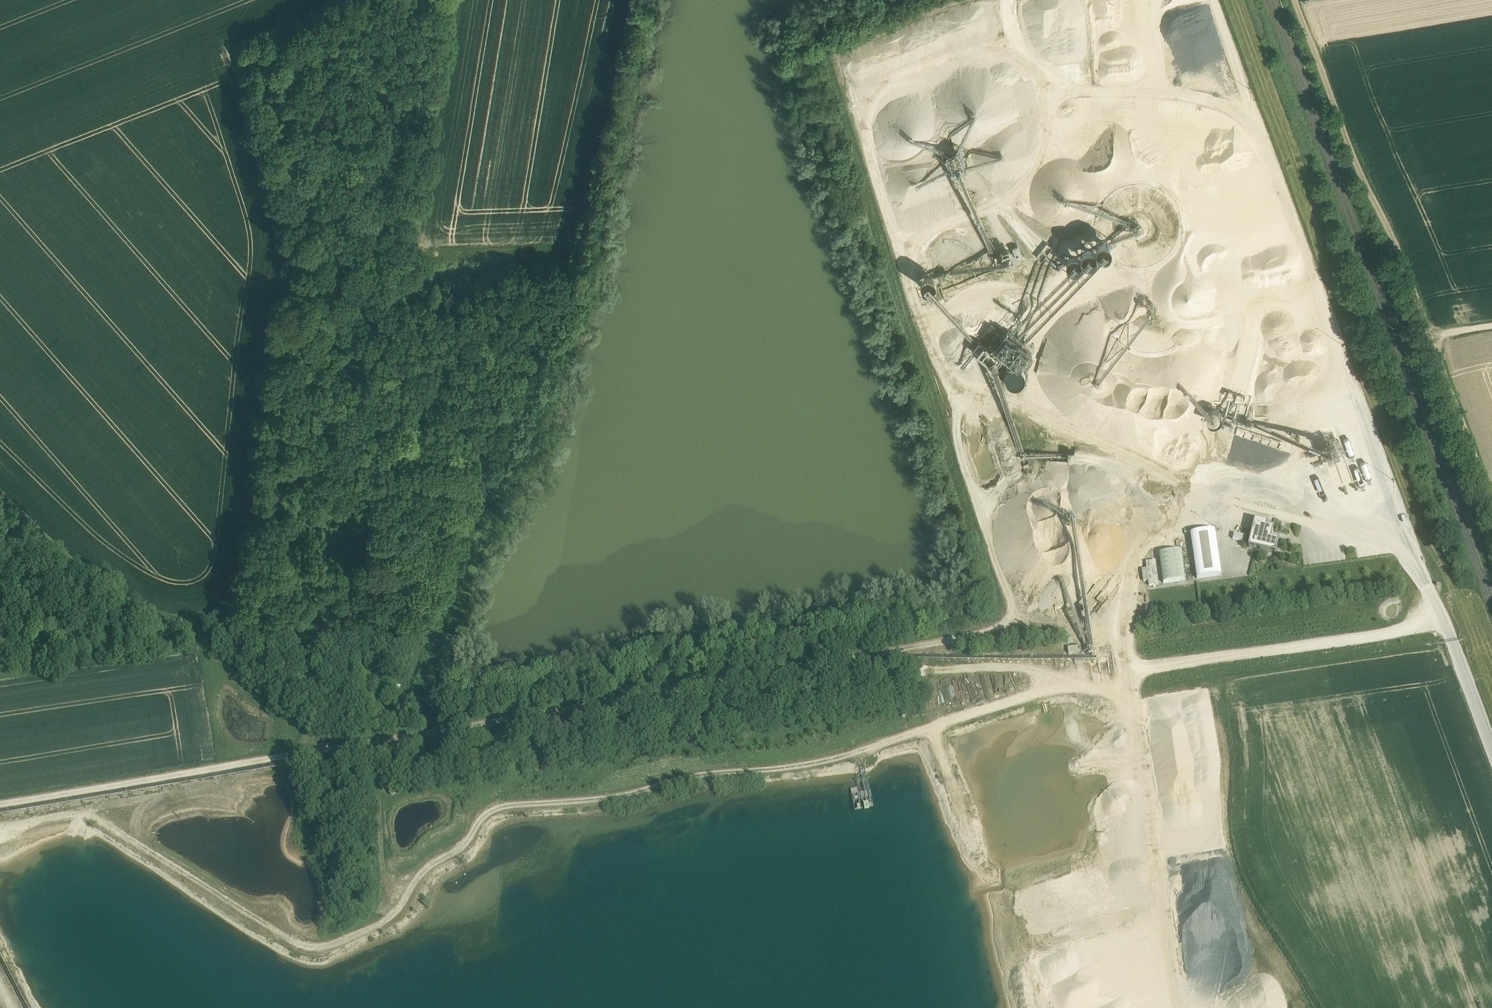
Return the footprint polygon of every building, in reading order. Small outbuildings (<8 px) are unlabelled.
[(995,329),(984,346),(1018,367),(1029,349),(995,329)] [(1342,437),(1347,451),(1351,449),(1347,436),(1342,437)] [(1255,521),(1248,548),(1276,555),(1279,541),(1272,540),(1274,529),(1267,528),(1268,524),(1255,521)] [(1215,531),(1191,534),(1197,579),(1221,576),(1215,531)] [(1246,537),(1234,534),(1233,540),(1245,543),(1246,537)] [(1184,581),(1182,551),(1158,552),(1160,583),(1184,581)]
